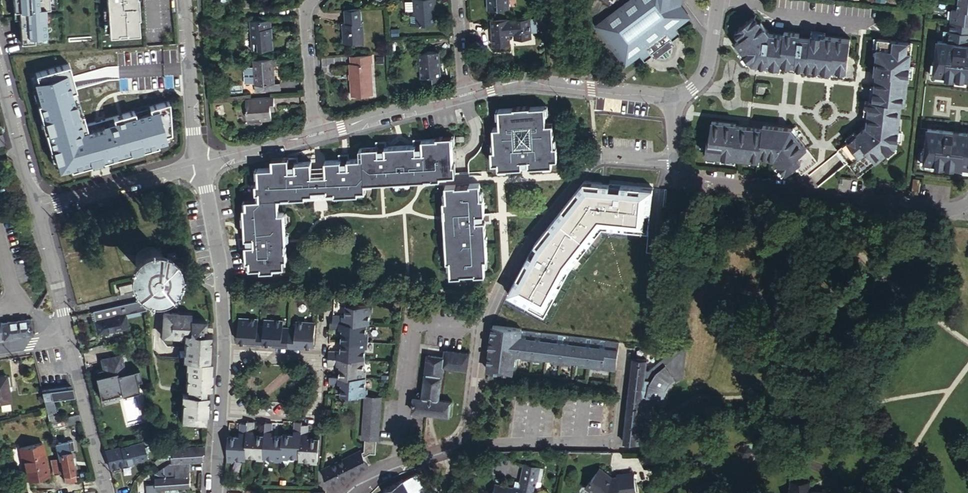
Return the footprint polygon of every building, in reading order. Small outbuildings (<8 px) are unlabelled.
[(14,8),(19,8),(21,37),(48,36),(46,7),(51,7),(50,0),(14,0),(14,8)] [(110,35),(139,34),(137,0),(108,0),(110,35)] [(435,22),(434,11),(433,4),(437,4),(436,0),(414,0),(415,12),(410,12),(411,24),(435,22)] [(489,11),(511,9),(511,0),(488,0),(489,11)] [(604,29),(630,63),(650,48),(659,59),(662,56),(664,58),(667,59),(670,58),(673,57),(674,55),(676,52),(676,49),(676,47),(675,46),(680,43),(671,32),(691,17),(683,6),(683,0),(641,0),(604,29)] [(948,18),(967,20),(967,4),(956,3),(955,10),(949,10),(948,18)] [(363,23),(362,9),(345,10),(345,24),(344,24),(346,43),(366,42),(365,22),(363,23)] [(830,68),(842,69),(844,69),(848,38),(824,35),(810,33),(809,38),(799,37),(800,32),(784,30),(783,35),(770,33),(757,16),(739,29),(744,36),(740,39),(746,48),(753,57),(758,64),(771,65),(784,67),(785,63),(800,64),(800,67),(814,68),(828,70),(829,67),(830,68)] [(267,32),(271,28),(270,19),(248,20),(249,30),(251,33),(252,51),(273,49),(271,36),(267,36),(267,32)] [(533,39),(531,19),(494,21),(495,39),(511,37),(511,34),(516,34),(516,40),(533,39)] [(948,23),(947,31),(940,30),(939,42),(934,41),(930,76),(967,80),(967,45),(967,40),(967,25),(948,23)] [(836,147),(845,159),(846,161),(847,160),(855,170),(883,150),(892,144),(895,141),(895,138),(896,127),(899,102),(903,102),(907,74),(908,63),(909,50),(905,50),(907,40),(876,36),(875,46),(872,72),(873,73),(872,84),(870,100),(866,99),(864,115),(863,124),(855,131),(846,137),(835,146),(836,147)] [(753,57),(746,48),(742,50),(750,60),(753,57)] [(372,55),(349,56),(349,64),(347,64),(349,97),(373,96),(371,64),(373,64),(372,55)] [(278,64),(278,56),(257,58),(253,58),(255,83),(264,82),(275,82),(273,64),(278,64)] [(433,83),(443,81),(441,62),(438,62),(437,56),(431,56),(420,58),(421,80),(433,79),(433,83)] [(67,69),(33,78),(58,171),(93,162),(168,140),(167,103),(85,127),(67,69)] [(280,81),(275,82),(264,82),(265,90),(280,89),(280,81)] [(265,90),(264,82),(255,83),(255,90),(265,90)] [(274,95),(246,98),(247,117),(261,116),(262,119),(271,118),(271,109),(270,104),(274,104),(274,95)] [(543,164),(552,164),(552,158),(557,158),(556,146),(553,146),(553,138),(552,123),(545,123),(545,113),(545,106),(500,107),(500,115),(500,125),(494,126),(495,140),(495,148),(492,148),(492,160),(499,160),(499,166),(506,166),(521,165),(521,159),(528,159),(528,165),(543,164)] [(734,123),(747,124),(748,121),(733,119),(733,117),(708,114),(706,130),(704,130),(703,138),(705,138),(706,133),(708,133),(710,117),(734,120),(734,123)] [(775,158),(781,166),(783,168),(792,161),(798,168),(814,156),(795,131),(789,123),(788,121),(760,118),(760,122),(748,121),(747,124),(734,123),(734,120),(710,117),(708,133),(706,133),(705,138),(703,138),(702,149),(704,149),(712,150),(717,151),(731,153),(745,154),(756,156),(756,151),(765,152),(770,153),(775,158)] [(789,123),(795,131),(798,128),(793,121),(789,123)] [(846,137),(855,131),(852,127),(844,134),(846,137)] [(925,130),(921,165),(967,170),(967,135),(925,130)] [(449,181),(456,181),(456,178),(456,170),(454,170),(448,170),(447,157),(454,157),(453,150),(453,141),(439,142),(439,146),(431,146),(431,148),(401,149),(401,147),(365,149),(366,161),(350,161),(350,159),(343,159),(343,162),(328,162),(328,174),(329,194),(367,193),(367,192),(367,188),(374,188),(381,187),(381,177),(389,177),(389,187),(397,186),(412,186),(419,186),(419,176),(426,176),(427,185),(441,185),(441,181),(449,181)] [(892,144),(883,150),(885,154),(894,147),(892,144)] [(845,159),(836,147),(833,150),(842,161),(845,159)] [(781,166),(775,158),(771,161),(777,169),(781,166)] [(315,195),(314,174),(314,163),(298,164),(298,161),(291,161),(291,159),(275,160),(275,169),(260,169),(261,178),(261,184),(257,184),(258,192),(262,192),(262,200),(258,200),(249,200),(249,208),(246,208),(246,215),(247,223),(248,268),(262,268),(262,271),(274,271),(274,267),(283,266),(285,267),(285,258),(288,258),(288,243),(277,243),(277,235),(287,235),(286,221),(286,211),(280,212),(280,196),(315,195)] [(329,194),(328,174),(314,174),(315,195),(329,194)] [(381,177),(381,187),(382,191),(389,191),(389,187),(389,177),(381,177)] [(912,192),(918,193),(920,178),(913,177),(912,192)] [(519,272),(556,278),(573,245),(601,212),(664,218),(667,189),(584,182),(546,231),(519,272)] [(452,282),(484,281),(484,273),(484,265),(488,265),(486,206),(481,206),(481,198),(481,191),(471,191),(457,191),(447,192),(448,199),(448,207),(444,207),(445,222),(454,222),(455,229),(446,230),(447,267),(451,267),(452,275),(452,282)] [(157,193),(148,195),(149,201),(159,199),(157,193)] [(454,222),(445,222),(441,222),(442,229),(446,230),(455,229),(454,222)] [(146,258),(147,258),(149,260),(152,261),(155,261),(157,261),(160,261),(162,260),(164,259),(166,257),(167,255),(169,252),(170,248),(170,244),(168,239),(167,238),(164,235),(162,234),(158,233),(154,233),(151,234),(149,235),(145,237),(144,239),(142,242),(142,244),(141,247),(141,249),(142,253),(143,254),(144,256),(146,258)] [(290,235),(287,235),(277,235),(277,243),(288,243),(291,243),(290,235)] [(131,280),(117,284),(119,292),(133,289),(131,280)] [(335,312),(335,320),(367,322),(370,322),(371,311),(368,310),(368,303),(348,302),(347,313),(335,312)] [(90,309),(93,320),(95,320),(94,315),(122,309),(124,317),(133,316),(144,315),(145,315),(144,304),(90,309)] [(97,332),(126,325),(124,317),(122,309),(94,315),(95,320),(93,320),(97,332)] [(202,327),(206,328),(207,319),(191,318),(192,311),(181,311),(181,312),(164,311),(163,334),(186,336),(184,358),(190,358),(188,385),(190,385),(189,393),(184,392),(183,420),(205,421),(206,405),(208,405),(208,394),(206,394),(206,386),(209,387),(212,387),(212,376),(211,375),(212,360),(208,360),(209,344),(210,344),(211,333),(206,333),(202,333),(202,327)] [(4,339),(33,335),(31,319),(2,323),(4,339)] [(264,342),(265,325),(258,325),(258,319),(239,319),(238,341),(247,341),(256,342),(255,345),(264,345),(264,342)] [(289,347),(290,326),(284,326),(284,321),(265,320),(265,325),(264,342),(272,343),(281,343),(281,346),(289,347)] [(344,328),(344,337),(364,339),(365,331),(367,331),(367,322),(335,320),(332,320),(332,327),(344,328)] [(298,321),(297,326),(290,326),(289,347),(297,347),(297,344),(306,344),(315,345),(317,322),(298,321)] [(520,328),(493,326),(488,371),(515,373),(517,359),(517,357),(520,330),(520,328)] [(535,332),(520,330),(517,357),(522,358),(522,359),(531,361),(535,332)] [(549,334),(535,332),(531,361),(541,362),(541,360),(546,360),(549,334)] [(559,364),(562,335),(549,334),(546,360),(550,361),(550,363),(559,364)] [(574,363),(576,336),(562,335),(559,364),(569,364),(569,363),(574,363)] [(591,338),(576,336),(574,363),(578,364),(578,366),(588,367),(588,365),(591,338)] [(366,356),(366,346),(364,345),(364,339),(344,337),(343,347),(331,346),(331,354),(366,356)] [(614,369),(617,341),(591,338),(588,365),(591,365),(591,367),(614,369)] [(641,406),(638,433),(641,434),(649,435),(652,409),(647,408),(648,403),(652,404),(660,405),(662,403),(667,396),(669,388),(673,382),(686,376),(683,371),(686,369),(686,350),(684,347),(677,353),(676,351),(669,357),(667,355),(649,370),(646,370),(647,359),(634,357),(629,397),(631,398),(630,405),(641,406)] [(432,414),(450,416),(450,415),(451,405),(451,402),(438,401),(440,378),(441,378),(442,368),(466,370),(468,352),(444,349),(443,357),(427,355),(422,399),(413,398),(412,412),(430,414),(432,414)] [(118,354),(99,358),(102,373),(112,371),(112,373),(122,371),(118,354)] [(365,366),(366,356),(331,354),(330,361),(342,362),(342,373),(362,375),(363,366),(365,366)] [(119,393),(135,389),(133,379),(137,378),(135,368),(122,371),(112,373),(112,371),(102,373),(93,376),(98,396),(119,391),(119,393)] [(343,395),(363,396),(364,388),(366,388),(367,375),(362,375),(342,373),(332,373),(331,380),(344,381),(343,395)] [(6,376),(0,377),(0,403),(1,403),(7,402),(12,401),(6,376)] [(71,386),(40,391),(44,407),(47,419),(51,418),(55,417),(50,398),(73,395),(71,386)] [(383,440),(386,397),(368,396),(365,439),(368,439),(380,440),(383,440)] [(630,405),(628,405),(623,442),(636,444),(638,433),(641,406),(630,405)] [(253,434),(254,421),(247,420),(247,423),(245,455),(256,456),(256,454),(263,454),(263,434),(253,434)] [(293,433),(283,433),(283,435),(282,452),(288,452),(288,455),(300,456),(301,424),(301,420),(294,420),(293,433)] [(264,422),(263,434),(263,454),(263,457),(275,457),(275,454),(282,455),(282,452),(283,435),(271,435),(272,422),(264,422)] [(245,455),(247,423),(240,423),(239,436),(230,435),(229,455),(236,455),(236,459),(245,459),(245,455)] [(307,437),(308,424),(301,424),(300,456),(300,460),(310,460),(310,458),(317,458),(318,438),(307,437)] [(368,443),(358,449),(363,458),(373,452),(373,444),(379,445),(380,440),(368,439),(368,443)] [(63,481),(75,479),(66,441),(53,444),(56,457),(58,457),(58,458),(60,467),(63,481)] [(47,476),(40,443),(18,448),(25,480),(47,476)] [(173,464),(203,460),(204,445),(181,448),(171,449),(173,464)] [(129,448),(128,446),(104,451),(108,468),(132,462),(132,460),(129,448)] [(139,446),(129,448),(132,460),(141,457),(139,446)] [(321,468),(329,483),(349,472),(366,462),(363,458),(358,449),(357,447),(321,468)] [(535,490),(531,489),(533,483),(534,484),(538,466),(522,462),(518,480),(519,480),(518,486),(493,481),(490,492),(534,492),(535,490)] [(599,467),(583,486),(592,492),(635,492),(632,472),(616,474),(617,479),(610,479),(606,476),(608,474),(599,467)] [(422,492),(426,491),(425,490),(427,489),(426,487),(424,489),(421,482),(423,481),(422,479),(420,480),(417,475),(420,474),(419,472),(417,473),(416,472),(414,473),(415,474),(403,480),(402,479),(401,480),(400,478),(398,479),(399,481),(394,483),(393,482),(391,483),(392,484),(384,488),(383,486),(381,487),(382,489),(381,490),(382,491),(383,491),(384,492),(422,492)] [(155,487),(156,487),(166,487),(178,486),(189,485),(188,476),(155,478),(155,482),(155,487)] [(830,492),(820,492),(820,490),(809,489),(803,489),(803,481),(792,480),(792,488),(789,488),(789,492),(830,492)] [(155,482),(146,482),(147,492),(155,492),(155,487),(155,482)]
